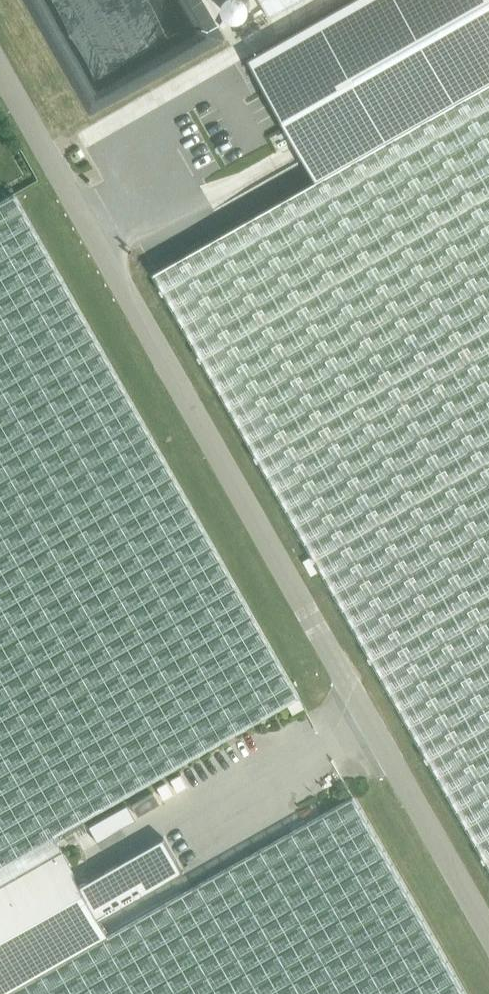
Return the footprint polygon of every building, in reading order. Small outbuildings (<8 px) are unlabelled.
[(249,59),(318,180),(488,83),(488,0),(354,0),(249,59)] [(270,17),(300,0),(261,0),(270,17)] [(155,272),(488,861),(488,83),(318,180),(155,272)] [(51,836),(296,697),(12,194),(0,201),(0,864),(51,836)] [(152,793),(132,805),(138,815),(158,803),(152,793)] [(4,993),(464,993),(352,797),(107,935),(4,993)] [(126,805),(87,826),(96,841),(135,819),(126,805)] [(107,935),(98,919),(184,871),(164,835),(78,883),(51,836),(0,864),(0,993),(4,993),(107,935)]
